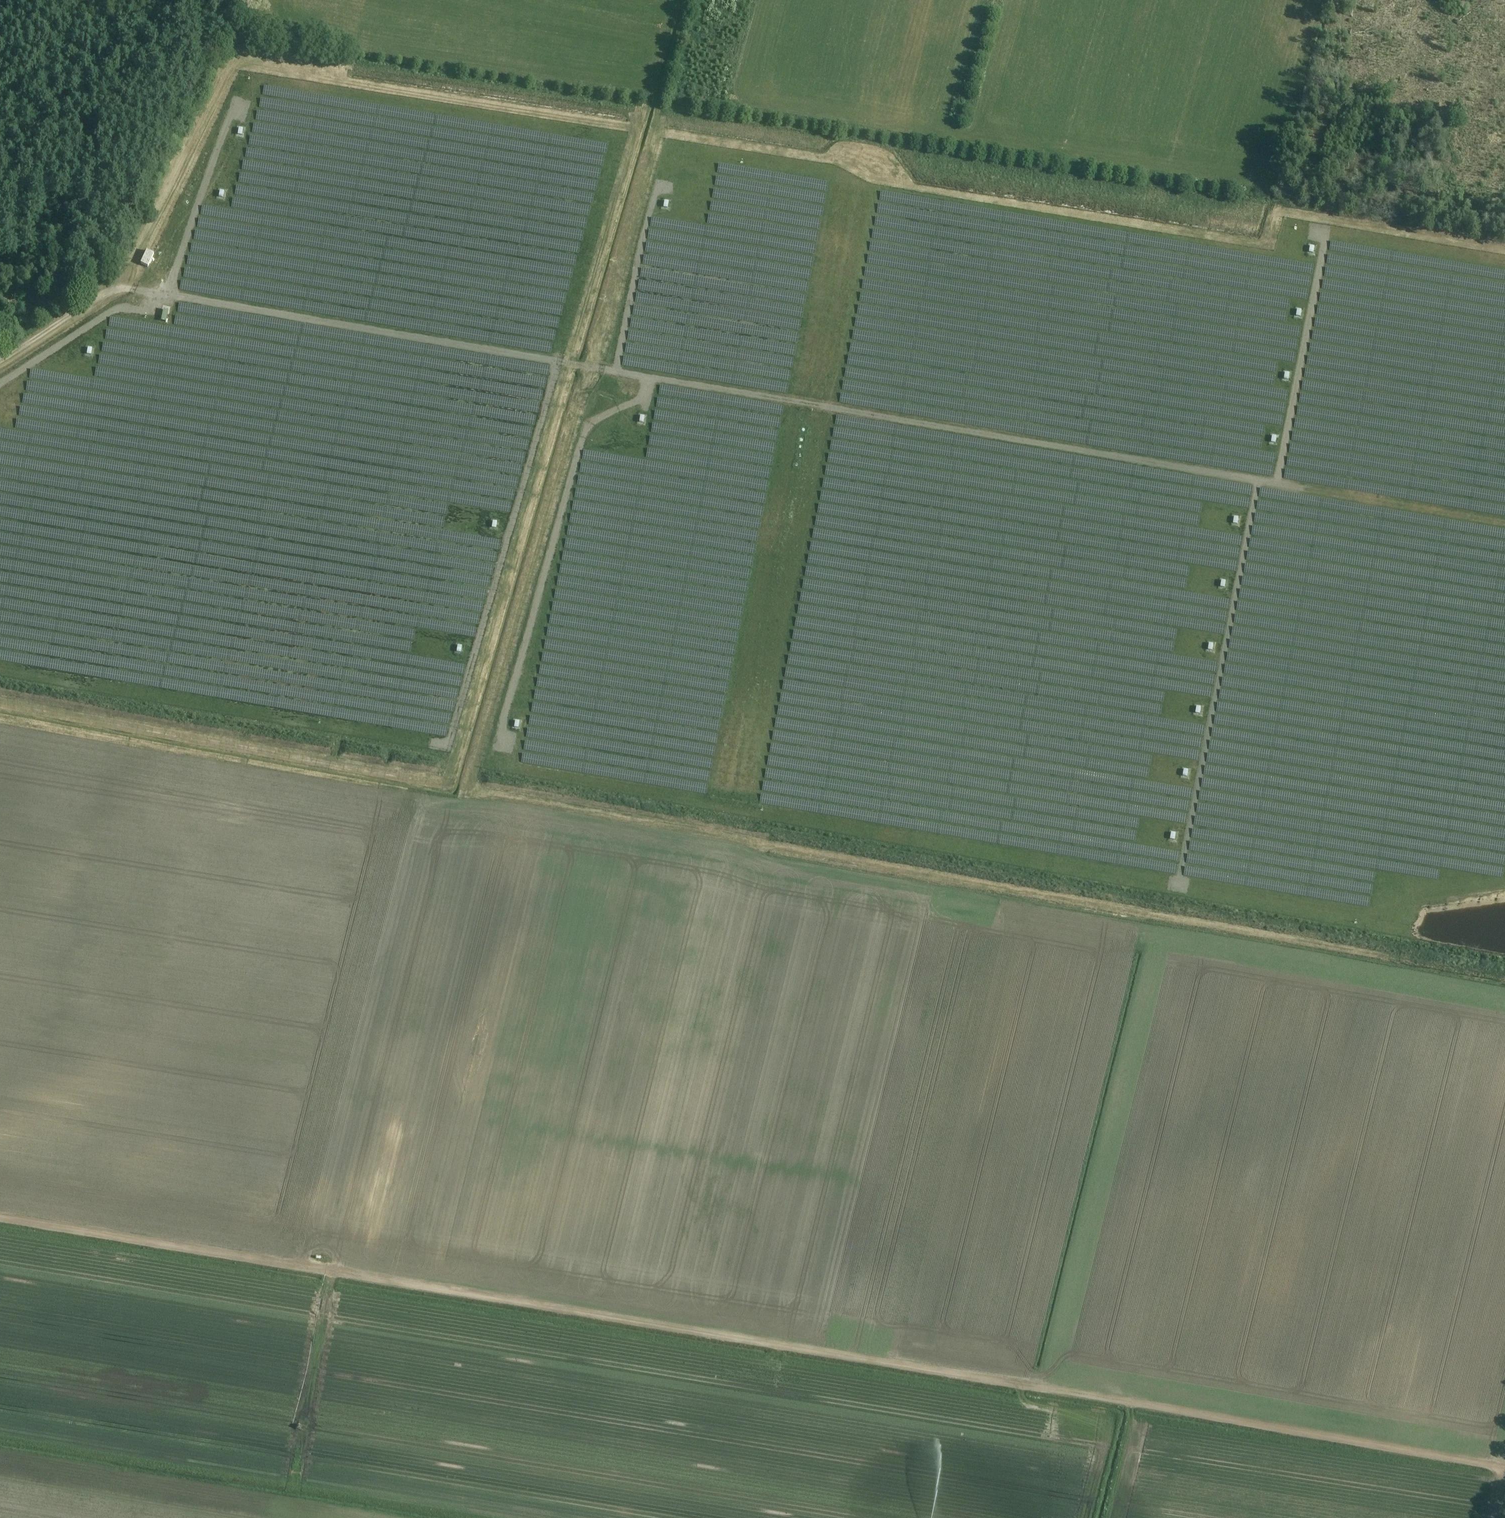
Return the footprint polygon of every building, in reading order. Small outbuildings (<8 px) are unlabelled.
[(147,251),(140,263),(148,267),(154,254),(147,251)]
